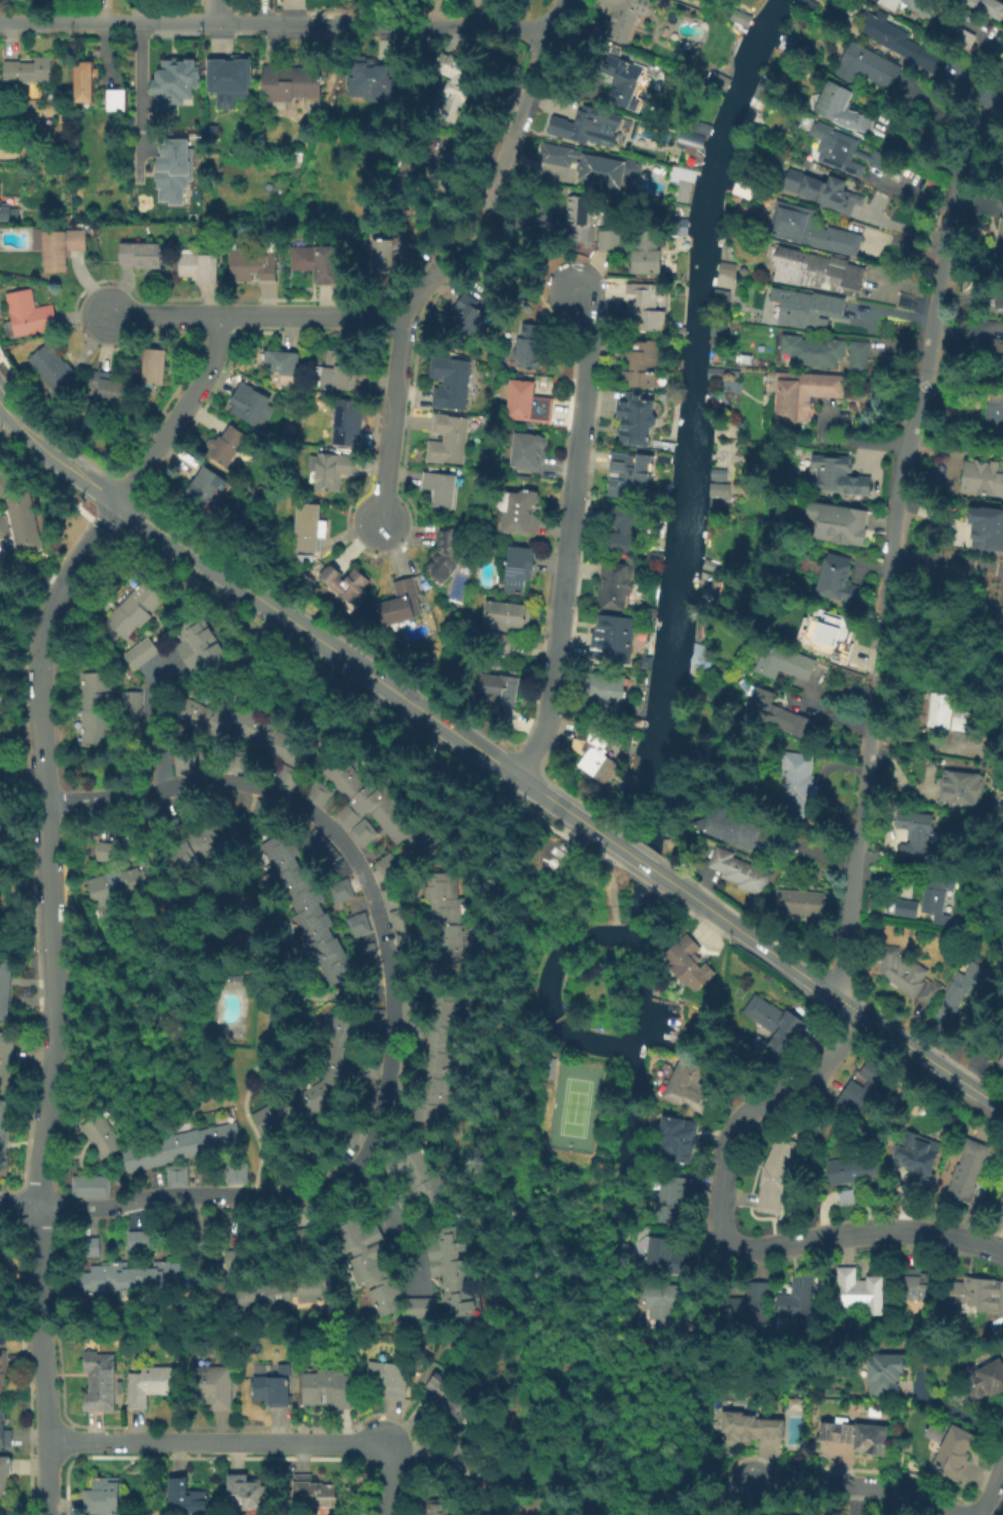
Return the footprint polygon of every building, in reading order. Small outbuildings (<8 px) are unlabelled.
[(602,2),(603,0),(647,0),(630,44),(606,35),(617,7),(602,2)] [(897,12),(879,0),(931,0),(941,6),(932,20),(904,2),(897,12)] [(995,0),(1002,4),(1002,17),(1001,21),(962,0),(995,0)] [(859,33),(869,14),(947,57),(937,76),(859,33)] [(952,25),(970,34),(964,46),(946,37),(952,25)] [(837,73),(853,43),(903,70),(892,91),(861,74),(856,83),(837,73)] [(440,95),(448,78),(434,71),(444,51),(485,71),(460,123),(443,114),(450,100),(440,95)] [(336,103),(356,53),(379,63),(366,95),(393,106),(386,123),(336,103)] [(52,83),(4,83),(4,63),(36,63),(36,56),(52,56),(52,83)] [(610,57),(645,70),(629,109),(608,100),(617,76),(604,71),(610,57)] [(76,102),(77,63),(95,63),(94,102),(76,102)] [(294,101),(265,101),(266,67),(322,67),(322,98),(294,98),(294,101)] [(254,90),(254,98),(237,98),(237,90),(207,90),(207,68),(254,68),(254,90)] [(194,102),(140,101),(140,76),(167,76),(167,71),(194,71),(194,102)] [(813,109),(829,79),(854,92),(846,107),(865,117),(858,132),(813,109)] [(129,89),(129,113),(106,113),(106,90),(129,89)] [(10,151),(0,151),(0,107),(10,107),(10,151)] [(587,144),(552,132),(555,123),(573,129),(580,107),(597,113),(587,144)] [(821,162),(823,157),(817,154),(822,142),(809,136),(814,123),(859,143),(852,160),(866,167),(860,180),(821,162)] [(690,154),(691,152),(699,155),(704,136),(679,129),(675,142),(684,144),(682,152),(690,154)] [(181,203),(181,187),(190,187),(189,147),(186,147),(186,138),(155,139),(155,203),(181,203)] [(538,162),(573,168),(571,181),(619,190),(621,174),(641,178),(644,163),(541,144),(538,162)] [(871,166),(878,152),(894,160),(887,174),(871,166)] [(698,173),(695,184),(680,180),(678,187),(667,184),(672,165),(698,173)] [(817,204),(783,190),(792,169),(826,183),(829,175),(851,183),(848,191),(865,198),(861,210),(856,208),(851,222),(816,208),(817,204)] [(730,193),(735,179),(753,186),(748,200),(730,193)] [(12,222),(0,222),(0,184),(2,184),(2,208),(12,208),(12,222)] [(574,226),(566,226),(568,198),(592,199),(590,243),(573,242),(574,226)] [(770,235),(779,201),(819,211),(816,224),(862,235),(857,257),(770,235)] [(991,254),(1002,206),(1002,257),(991,254)] [(632,274),(632,232),(663,232),(663,274),(632,274)] [(35,250),(35,233),(87,233),(87,254),(69,254),(69,272),(42,272),(42,250),(35,250)] [(620,233),(619,254),(600,254),(601,233),(620,233)] [(395,274),(371,273),(371,242),(409,242),(409,260),(395,260),(395,274)] [(120,244),(162,244),(163,269),(123,269),(123,264),(120,264),(120,244)] [(867,269),(859,297),(800,281),(798,288),(777,282),(781,266),(773,264),(777,245),(867,269)] [(336,269),(336,285),(316,285),(316,269),(293,268),(293,247),(336,247),(336,269)] [(230,283),(230,250),(277,250),(277,283),(230,283)] [(218,277),(218,284),(198,284),(198,277),(181,277),(181,257),(218,257),(218,277)] [(732,276),(734,264),(717,261),(715,273),(732,276)] [(657,285),(657,310),(663,310),(663,331),(627,331),(627,285),(657,285)] [(991,286),(992,306),(1002,305),(1002,285),(991,286)] [(776,289),(846,301),(843,320),(828,318),(826,334),(778,325),(781,311),(773,310),(776,289)] [(14,338),(8,294),(34,290),(36,308),(56,305),(60,331),(14,338)] [(464,296),(482,306),(479,311),(487,316),(472,342),(465,337),(463,340),(444,329),(464,296)] [(541,373),(515,369),(519,336),(545,339),(541,373)] [(780,336),(846,342),(844,360),(837,360),(836,369),(789,365),(790,356),(778,355),(780,336)] [(989,338),(987,355),(1001,357),(1000,366),(1002,367),(1002,339),(989,338)] [(30,360),(51,343),(77,377),(57,394),(30,360)] [(852,343),(870,345),(866,373),(849,371),(852,343)] [(623,388),(624,344),(660,345),(660,388),(623,388)] [(995,346),(1002,347),(1002,374),(992,373),(995,346)] [(271,372),(272,365),(264,364),(267,349),(302,355),(297,387),(281,385),(283,374),(271,372)] [(145,350),(167,351),(165,387),(144,386),(145,350)] [(322,377),(314,376),(314,367),(327,368),(328,352),(345,353),(344,371),(357,372),(355,392),(321,390),(322,377)] [(434,358),(472,362),(467,413),(433,410),(435,390),(443,391),(444,380),(432,379),(434,358)] [(92,390),(94,370),(118,373),(117,385),(128,386),(125,410),(99,407),(100,390),(92,390)] [(810,422),(775,422),(776,374),(847,375),(847,401),(810,401),(810,422)] [(513,381),(537,384),(536,396),(555,399),(551,426),(507,420),(513,381)] [(236,403),(232,401),(243,383),(273,401),(269,407),(275,411),(262,432),(230,412),(236,403)] [(989,394),(1002,396),(1002,441),(985,439),(989,394)] [(618,444),(625,395),(653,399),(646,448),(618,444)] [(339,400),(364,403),(360,449),(334,446),(339,400)] [(435,416),(470,419),(466,466),(427,462),(429,443),(444,444),(444,435),(433,434),(435,416)] [(208,455),(232,424),(253,440),(229,471),(208,455)] [(517,433),(548,437),(542,474),(512,469),(517,433)] [(611,485),(615,453),(651,458),(648,489),(611,485)] [(338,474),(338,494),(317,494),(317,474),(311,474),(311,454),(355,455),(355,474),(338,474)] [(811,457),(853,458),(853,478),(871,479),(870,497),(844,497),(844,494),(811,493),(811,457)] [(1002,497),(1002,462),(962,457),(958,492),(1002,497)] [(205,467),(227,483),(205,513),(184,498),(205,467)] [(705,480),(705,469),(727,470),(727,480),(705,480)] [(11,478),(0,470),(0,494),(11,478)] [(424,489),(427,472),(460,478),(455,513),(427,509),(430,490),(424,489)] [(704,500),(704,486),(730,487),(730,500),(704,500)] [(29,491),(4,495),(12,553),(37,549),(29,491)] [(502,535),(502,492),(537,493),(536,535),(502,535)] [(298,503),(322,505),(321,522),(329,522),(328,541),(322,541),(321,556),(294,554),(298,503)] [(806,530),(811,503),(871,513),(866,549),(816,541),(817,532),(806,530)] [(611,504),(645,507),(641,555),(607,552),(611,504)] [(979,506),(1002,509),(1002,551),(971,547),(972,538),(969,538),(971,523),(967,522),(969,507),(979,508),(979,506)] [(3,514),(0,515),(0,538),(9,536),(3,514)] [(457,569),(445,584),(426,569),(440,553),(440,531),(457,531),(457,569)] [(503,569),(507,569),(510,548),(537,552),(533,583),(526,582),(524,595),(500,592),(503,569)] [(828,554),(854,561),(848,583),(867,588),(861,611),(816,599),(828,554)] [(330,565),(347,579),(355,569),(373,585),(363,597),(366,600),(358,611),(319,579),(330,565)] [(594,607),(597,568),(632,571),(629,609),(594,607)] [(101,627),(144,580),(166,600),(123,647),(101,627)] [(399,596),(396,585),(414,580),(424,618),(384,629),(377,603),(399,596)] [(10,583),(0,636),(0,581),(10,583)] [(487,601),(531,608),(529,623),(532,623),(530,637),(483,630),(487,601)] [(814,639),(820,621),(830,624),(834,613),(852,619),(843,647),(855,651),(849,668),(829,662),(834,645),(814,639)] [(601,615),(636,620),(629,667),(589,661),(592,635),(598,636),(601,615)] [(178,647),(188,642),(183,630),(207,619),(230,667),(209,677),(205,668),(191,674),(178,647)] [(157,653),(147,637),(120,653),(130,669),(157,653)] [(779,670),(774,682),(757,675),(770,644),(816,664),(809,682),(779,670)] [(484,672),(511,677),(512,673),(523,675),(516,709),(478,701),(484,672)] [(110,675),(110,695),(113,695),(113,732),(106,732),(106,745),(87,745),(87,675),(110,675)] [(589,704),(593,676),(628,680),(625,709),(589,704)] [(747,715),(758,686),(776,694),(772,705),(813,721),(806,739),(747,715)] [(139,690),(120,691),(121,721),(140,721),(139,690)] [(930,728),(935,692),(958,695),(956,711),(981,714),(978,734),(930,728)] [(185,698),(214,712),(217,706),(227,710),(230,703),(317,742),(303,773),(231,735),(225,745),(175,719),(185,698)] [(580,767),(589,755),(573,744),(590,721),(617,740),(606,756),(617,765),(603,784),(580,767)] [(228,756),(227,777),(227,778),(231,792),(249,792),(251,798),(256,796),(258,804),(265,802),(272,784),(275,784),(291,791),(293,791),(300,773),(278,764),(275,763),(269,778),(263,777),(257,779),(249,775),(250,764),(246,751),(228,756)] [(343,755),(380,797),(388,789),(421,826),(426,821),(450,848),(431,865),(408,838),(400,844),(370,810),(363,817),(323,773),(343,755)] [(784,755),(812,756),(810,812),(782,811),(784,755)] [(194,774),(194,757),(173,758),(173,775),(194,774)] [(945,770),(986,775),(982,808),(941,803),(945,770)] [(760,828),(752,850),(691,825),(708,817),(713,805),(727,811),(725,816),(742,823),(743,820),(760,828)] [(934,858),(902,856),(904,813),(936,815),(934,858)] [(165,852),(221,825),(233,850),(176,877),(165,852)] [(356,969),(327,984),(270,872),(275,869),(263,845),(291,831),(304,857),(300,859),(356,969)] [(318,831),(343,859),(329,871),(304,844),(318,831)] [(94,860),(118,861),(119,839),(106,838),(106,841),(94,840),(94,860)] [(519,841),(539,840),(540,868),(520,869),(519,841)] [(773,873),(763,897),(737,887),(738,884),(724,878),(726,874),(708,867),(716,846),(735,854),(733,857),(773,873)] [(379,884),(399,867),(388,853),(368,871),(379,884)] [(89,881),(146,861),(156,889),(100,909),(89,881)] [(474,924),(473,954),(464,954),(464,979),(432,978),(432,952),(442,952),(443,928),(434,928),(434,902),(426,902),(427,872),(456,873),(455,897),(464,897),(463,924),(474,924)] [(923,913),(929,877),(951,881),(946,915),(953,916),(951,927),(935,924),(936,916),(923,913)] [(332,903),(352,899),(347,878),(327,883),(332,903)] [(777,916),(779,890),(827,893),(826,919),(777,916)] [(896,916),(898,899),(920,901),(918,918),(896,916)] [(358,941),(349,922),(367,914),(375,933),(358,941)] [(662,959),(688,936),(701,950),(691,960),(700,969),(705,964),(714,973),(693,992),(662,959)] [(357,947),(376,943),(381,965),(361,969),(357,947)] [(917,1000),(885,981),(901,954),(933,974),(917,1000)] [(952,1024),(935,1014),(956,973),(962,975),(970,960),(990,971),(976,999),(968,994),(952,1024)] [(8,1021),(0,1021),(0,964),(8,964),(8,1021)] [(225,990),(224,973),(245,972),(246,989),(225,990)] [(466,995),(450,1127),(417,1123),(432,991),(466,995)] [(756,995),(809,1029),(784,1069),(763,1055),(775,1035),(744,1016),(756,995)] [(323,1080),(333,1045),(330,1044),(340,1013),(365,1020),(346,1087),(323,1080)] [(13,1093),(0,1093),(0,1036),(14,1036),(13,1093)] [(664,1095),(681,1065),(670,1058),(681,1039),(715,1059),(700,1086),(715,1095),(702,1117),(664,1095)] [(994,1064),(1002,1069),(1002,1047),(994,1064)] [(839,1103),(853,1084),(863,1091),(869,1083),(860,1076),(871,1061),(899,1082),(868,1125),(839,1103)] [(305,1117),(297,1100),(328,1085),(336,1102),(305,1117)] [(254,1115),(275,1103),(286,1122),(264,1134),(254,1115)] [(662,1154),(663,1117),(698,1118),(697,1156),(662,1154)] [(103,1157),(88,1131),(107,1120),(123,1145),(103,1157)] [(128,1174),(123,1145),(238,1123),(244,1151),(128,1174)] [(926,1193),(930,1178),(928,1178),(939,1143),(910,1133),(905,1148),(893,1144),(885,1167),(912,1176),(909,1187),(926,1193)] [(757,1214),(762,1170),(780,1135),(800,1146),(785,1176),(781,1214),(757,1214)] [(973,1205),(952,1198),(964,1158),(955,1155),(960,1137),(991,1147),(973,1205)] [(455,1203),(431,1216),(427,1207),(408,1217),(400,1201),(416,1193),(406,1173),(393,1179),(383,1161),(423,1140),(455,1203)] [(829,1188),(826,1165),(867,1160),(870,1183),(829,1188)] [(224,1163),(224,1184),(245,1183),(245,1162),(224,1163)] [(185,1165),(164,1165),(165,1186),(186,1186),(185,1165)] [(108,1198),(108,1176),(70,1174),(70,1196),(108,1198)] [(697,1180),(696,1224),(662,1223),(663,1179),(697,1180)] [(840,1193),(856,1190),(858,1205),(842,1208),(840,1193)] [(995,1215),(1002,1191),(1002,1218),(995,1215)] [(377,1224),(363,1229),(358,1217),(334,1226),(347,1261),(345,1262),(352,1281),(362,1277),(377,1317),(399,1309),(394,1295),(396,1294),(381,1257),(388,1254),(377,1224)] [(468,1224),(477,1317),(448,1320),(444,1278),(432,1280),(430,1251),(444,1250),(441,1227),(468,1224)] [(147,1249),(147,1230),(125,1231),(126,1250),(147,1249)] [(97,1255),(97,1237),(83,1237),(83,1256),(97,1255)] [(649,1240),(671,1243),(669,1256),(686,1259),(682,1282),(643,1277),(649,1240)] [(226,1263),(237,1261),(235,1250),(224,1251),(226,1263)] [(128,1271),(154,1271),(154,1263),(206,1263),(206,1292),(154,1292),(154,1290),(128,1290),(128,1286),(108,1286),(108,1295),(76,1295),(76,1272),(90,1272),(90,1264),(128,1264),(128,1271)] [(332,1298),(273,1316),(271,1310),(241,1319),(233,1293),(322,1265),(332,1298)] [(858,1269),(858,1280),(883,1280),(883,1316),(864,1315),(864,1307),(837,1307),(837,1269),(858,1269)] [(900,1272),(935,1275),(934,1280),(936,1280),(935,1307),(898,1304),(900,1272)] [(967,1279),(1002,1283),(1002,1315),(978,1312),(978,1310),(948,1307),(950,1282),(967,1284),(967,1279)] [(813,1295),(813,1307),(825,1307),(825,1326),(792,1326),(792,1318),(779,1318),(779,1295),(792,1295),(792,1280),(813,1280),(813,1295)] [(770,1321),(722,1321),(722,1298),(747,1298),(747,1284),(770,1284),(770,1321)] [(642,1294),(676,1292),(676,1314),(688,1314),(689,1334),(652,1336),(651,1321),(644,1321),(642,1294)] [(433,1297),(404,1298),(405,1318),(434,1317),(433,1297)] [(116,1355),(116,1413),(85,1413),(85,1355),(116,1355)] [(898,1398),(868,1397),(869,1356),(904,1356),(904,1377),(898,1377),(898,1398)] [(1001,1359),(1002,1363),(1002,1397),(993,1402),(990,1396),(974,1404),(962,1381),(1001,1359)] [(387,1390),(368,1389),(370,1362),(410,1366),(407,1402),(386,1400),(387,1390)] [(424,1387),(444,1365),(479,1396),(459,1418),(424,1387)] [(251,1380),(277,1380),(277,1366),(291,1366),(291,1407),(251,1407),(251,1380)] [(148,1411),(130,1411),(130,1375),(142,1375),(142,1368),(178,1368),(178,1396),(148,1396),(148,1411)] [(194,1404),(194,1400),(193,1400),(194,1368),(232,1369),(230,1412),(214,1411),(214,1405),(194,1404)] [(304,1406),(303,1373),(348,1372),(348,1377),(353,1377),(354,1410),(337,1410),(337,1406),(304,1406)] [(800,1410),(801,1398),(786,1398),(786,1410),(800,1410)] [(8,1451),(0,1451),(0,1411),(9,1411),(8,1451)] [(723,1412),(760,1412),(760,1421),(784,1421),(784,1442),(748,1442),(748,1447),(723,1447),(723,1412)] [(850,1447),(821,1444),(823,1421),(890,1427),(887,1460),(873,1459),(873,1456),(849,1453),(850,1447)] [(922,1435),(938,1442),(943,1430),(928,1423),(922,1435)] [(953,1424),(982,1438),(959,1485),(945,1478),(947,1473),(932,1466),(953,1424)] [(5,1500),(0,1500),(0,1461),(12,1461),(12,1478),(5,1478),(5,1500)] [(250,1474),(250,1480),(262,1480),(262,1489),(270,1489),(270,1509),(257,1509),(257,1508),(232,1508),(232,1494),(228,1494),(228,1474),(250,1474)] [(209,1490),(209,1514),(169,1514),(169,1477),(188,1476),(189,1490),(209,1490)] [(315,1476),(315,1484),(337,1484),(337,1509),(294,1509),(294,1476),(315,1476)] [(121,1477),(121,1514),(86,1514),(86,1493),(93,1477),(121,1477)] [(449,1501),(449,1514),(418,1514),(418,1501),(449,1501)]
